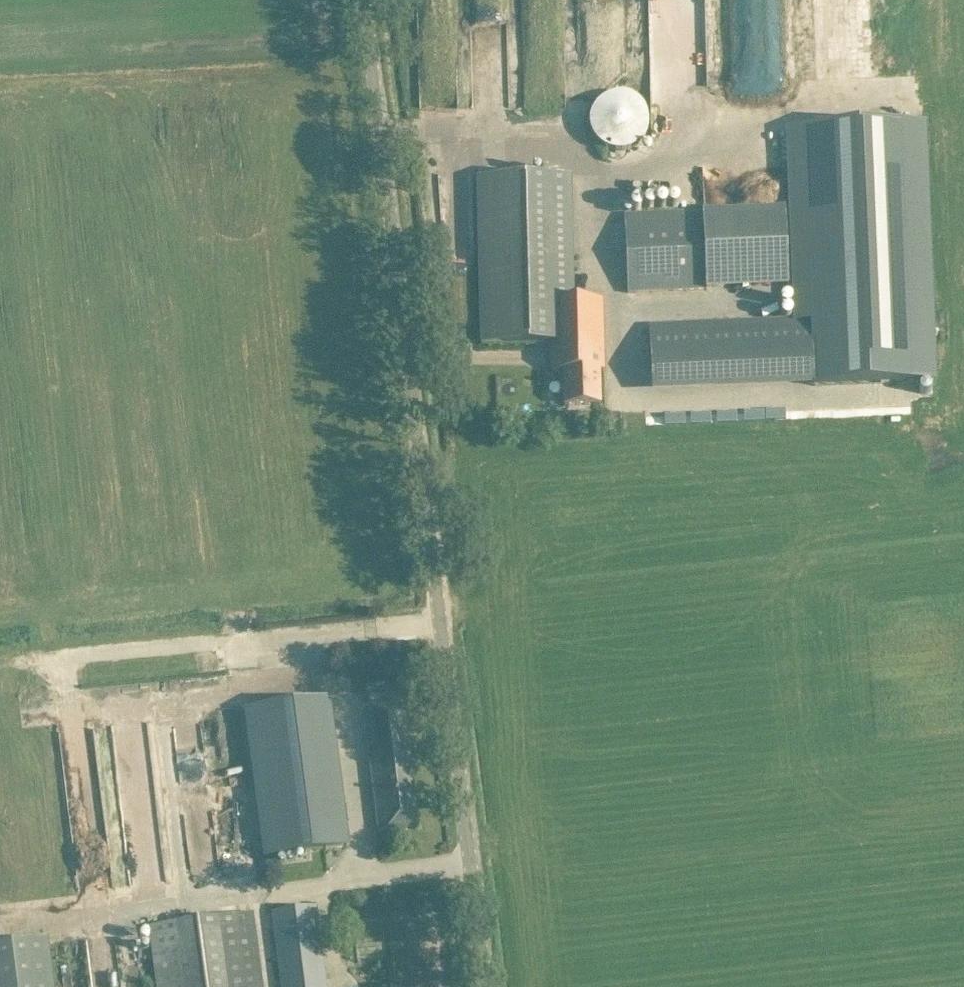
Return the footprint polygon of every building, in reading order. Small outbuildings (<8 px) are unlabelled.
[(589,118),(589,124),(591,131),(595,139),(599,143),(602,146),(607,148),(613,150),(621,150),(627,149),(635,146),(643,138),(647,130),(648,122),(648,113),(645,106),(639,98),(632,94),(624,91),(615,91),(607,93),(607,92),(601,97),(595,103),(590,111),(589,118)] [(789,207),(624,214),(628,293),(792,286),(793,320),(649,325),(651,393),(814,387),(813,385),(936,381),(926,122),(786,128),(789,207)] [(572,175),(497,177),(477,177),(481,345),(551,344),(551,372),(563,372),(564,406),(600,405),(599,371),(604,371),(602,299),(575,299),(572,175)] [(247,711),(249,731),(266,857),(348,846),(328,700),(247,711)] [(371,708),(373,728),(379,776),(371,776),(377,832),(417,827),(402,704),(371,708)] [(271,913),(280,986),(324,986),(313,907),(271,913)] [(148,926),(155,986),(263,986),(253,912),(148,926)] [(48,940),(0,946),(0,986),(54,986),(48,940)]
